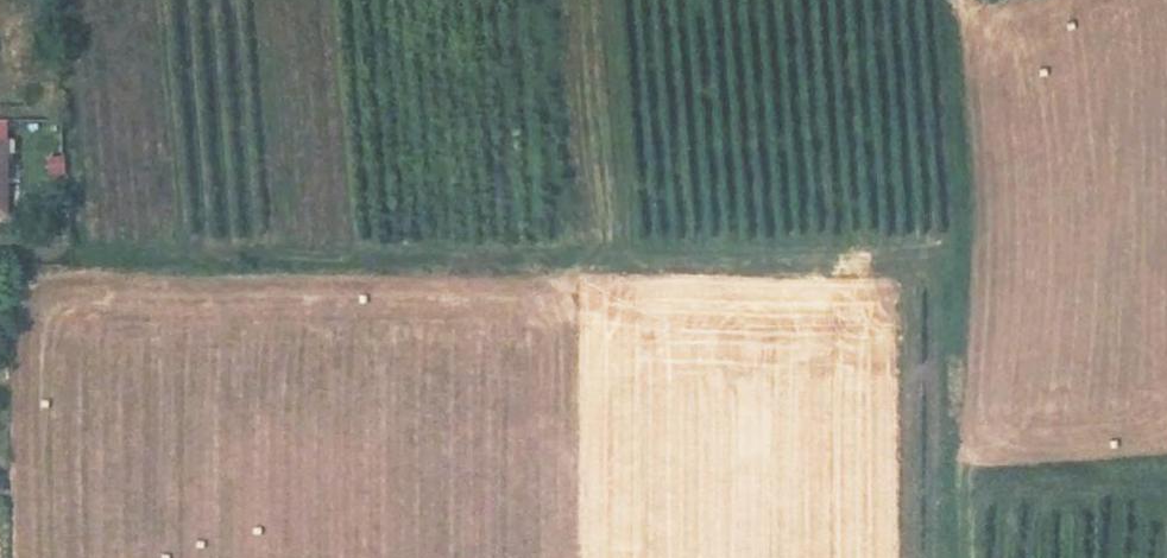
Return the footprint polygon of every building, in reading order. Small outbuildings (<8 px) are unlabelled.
[(43,158),(46,178),(65,175),(62,155),(43,158)]
